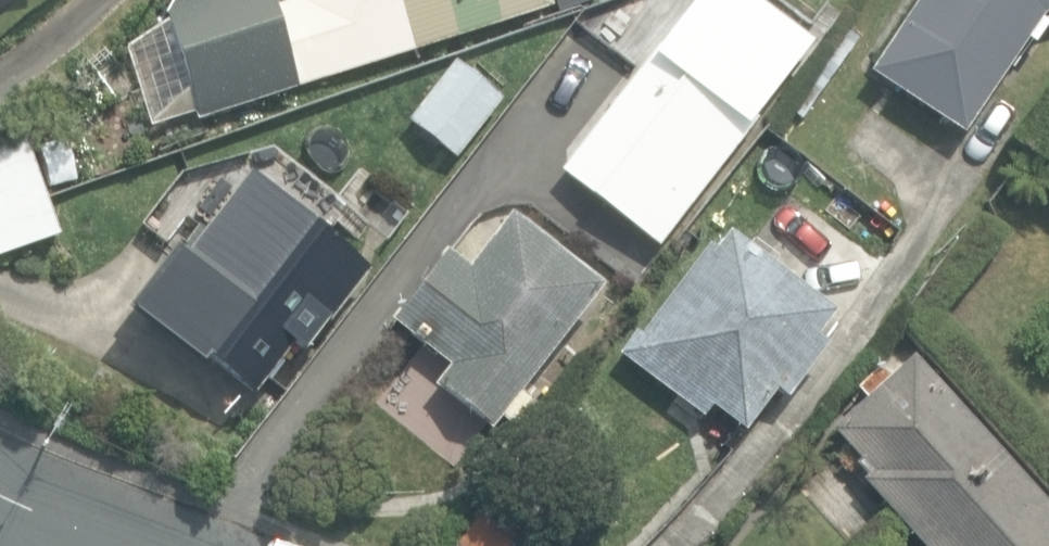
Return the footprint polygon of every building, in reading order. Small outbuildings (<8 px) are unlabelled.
[(155,128),(295,88),(549,15),(544,0),(296,0),(297,1),(279,6),(278,0),(162,0),(171,32),(131,43),(155,128)] [(736,0),(689,0),(557,175),(652,251),(802,48),(736,0)] [(579,11),(608,2),(608,0),(576,0),(579,11)] [(962,133),(1025,40),(1033,45),(1048,24),(1039,19),(1048,14),(1048,0),(918,0),(870,71),(962,133)] [(821,87),(857,39),(837,24),(802,73),(821,87)] [(408,120),(458,158),(504,99),(455,60),(408,120)] [(26,141),(0,150),(0,259),(61,236),(26,141)] [(179,338),(253,395),(291,346),(302,355),(368,269),(245,175),(180,261),(217,289),(179,338)] [(354,213),(385,239),(406,214),(375,188),(354,213)] [(435,384),(492,429),(500,417),(512,427),(533,400),(521,391),(603,286),(510,214),(469,267),(446,249),(391,319),(450,366),(435,384)] [(711,406),(745,431),(775,391),(784,398),(817,355),(820,351),(827,342),(820,337),(818,335),(816,334),(819,331),(820,330),(833,311),(820,301),(811,294),(727,232),(715,248),(707,242),(641,332),(637,329),(619,354),(704,417),(711,406)] [(911,538),(999,457),(909,360),(832,432),(854,456),(860,463),(850,472),(911,538)] [(999,457),(911,538),(918,545),(1048,545),(1048,511),(999,457)] [(543,509),(505,482),(456,545),(514,545),(543,509)]
